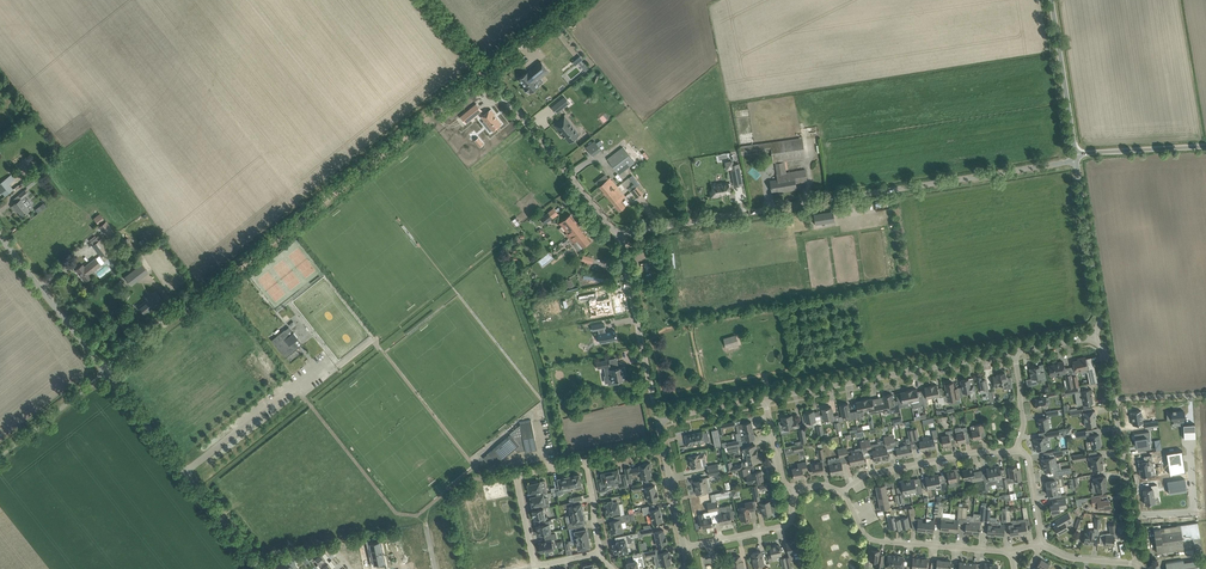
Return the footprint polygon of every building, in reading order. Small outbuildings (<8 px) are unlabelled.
[(579,57),(573,62),(575,65),(581,60),(579,57)] [(539,86),(544,81),(541,78),(549,71),(541,61),(519,79),(525,86),(523,87),(528,93),(530,92),(531,93),(539,86)] [(565,97),(556,103),(561,110),(570,103),(565,97)] [(473,101),(459,112),(465,118),(478,106),(473,101)] [(489,106),(479,115),(490,128),(499,119),(491,111),(492,109),(489,106)] [(555,126),(562,135),(563,134),(570,142),(577,137),(573,132),(576,130),(573,126),(572,126),(564,117),(558,122),(558,123),(555,126)] [(805,157),(802,137),(740,147),(742,156),(772,151),(773,162),(775,162),(778,180),(771,181),(772,185),(772,191),(783,189),(783,191),(796,189),(795,183),(807,181),(806,175),(806,169),(786,172),(785,172),(783,162),(784,162),(784,161),(805,157)] [(594,155),(601,150),(595,142),(587,147),(594,155)] [(635,162),(623,147),(608,159),(620,174),(635,162)] [(757,168),(761,164),(756,159),(752,163),(757,168)] [(739,163),(730,165),(733,182),(742,180),(739,163)] [(13,190),(13,189),(9,184),(15,180),(11,174),(5,179),(13,190)] [(629,178),(637,187),(640,184),(632,175),(629,178)] [(24,183),(27,188),(36,181),(32,176),(24,183)] [(612,203),(624,194),(610,177),(599,186),(612,203)] [(13,190),(5,179),(0,183),(0,194),(3,192),(5,195),(13,190)] [(721,196),(721,195),(730,193),(729,183),(718,184),(718,183),(712,184),(713,190),(710,191),(711,198),(721,196)] [(637,187),(634,189),(633,190),(632,191),(637,198),(643,194),(637,187)] [(22,198),(12,206),(15,210),(17,209),(22,215),(29,210),(26,207),(31,204),(30,202),(28,199),(26,199),(24,196),(28,193),(25,190),(19,194),(22,198)] [(619,211),(626,205),(621,199),(625,196),(624,194),(612,203),(619,211)] [(38,213),(46,207),(43,203),(35,209),(38,213)] [(545,223),(552,218),(548,212),(541,218),(545,223)] [(815,224),(834,221),(833,212),(814,215),(815,224)] [(100,213),(94,218),(98,223),(104,218),(100,213)] [(566,234),(569,238),(573,234),(574,234),(582,228),(570,214),(566,218),(559,223),(562,226),(565,230),(567,233),(566,234)] [(517,226),(520,224),(522,222),(517,216),(512,220),(517,226)] [(106,220),(99,226),(107,237),(114,231),(106,220)] [(591,240),(582,228),(574,234),(573,234),(569,238),(573,244),(579,250),(583,247),(587,244),(591,240)] [(108,251),(99,240),(93,245),(92,246),(101,257),(108,251)] [(583,254),(581,261),(588,263),(589,261),(592,263),(594,257),(583,254)] [(129,265),(136,259),(133,256),(126,262),(129,265)] [(95,271),(102,265),(95,257),(84,266),(83,264),(75,270),(85,282),(96,273),(95,271)] [(132,286),(146,275),(149,273),(142,263),(125,276),(132,286)] [(605,296),(604,290),(570,298),(571,302),(577,301),(580,314),(593,312),(594,317),(616,313),(615,304),(602,306),(601,297),(605,296)] [(144,314),(162,300),(155,291),(146,298),(147,300),(138,306),(144,314)] [(292,320),(288,324),(295,331),(299,327),(292,320)] [(594,322),(574,326),(576,335),(583,333),(587,350),(618,344),(613,330),(596,333),(594,322)] [(289,335),(285,329),(272,340),(286,358),(299,347),(294,342),(299,338),(294,332),(289,335)] [(724,338),(726,347),(738,344),(736,335),(724,338)] [(1086,362),(1085,357),(1077,359),(1078,360),(1073,361),(1075,371),(1080,370),(1081,373),(1086,372),(1089,383),(1097,381),(1093,363),(1090,363),(1089,361),(1086,362)] [(625,379),(623,372),(625,372),(624,367),(623,367),(622,367),(611,369),(609,359),(596,362),(598,368),(605,367),(608,381),(613,380),(613,384),(619,383),(618,380),(625,379)] [(1057,374),(1066,373),(1063,361),(1055,363),(1056,364),(1048,365),(1050,371),(1050,375),(1057,373),(1057,374)] [(1040,371),(1039,366),(1029,368),(1032,379),(1036,378),(1037,381),(1046,379),(1044,371),(1040,371)] [(1006,376),(1005,372),(997,374),(997,376),(993,377),(994,382),(995,387),(1003,386),(1003,384),(1008,383),(1007,376),(1006,376)] [(982,379),(981,377),(974,378),(976,378),(978,390),(980,390),(981,393),(986,392),(985,391),(989,390),(987,380),(986,379),(982,379)] [(970,385),(969,379),(960,380),(962,386),(963,393),(969,391),(971,399),(974,399),(977,398),(975,390),(974,384),(970,385)] [(953,382),(949,383),(949,381),(944,382),(948,401),(956,399),(956,397),(960,396),(960,393),(958,387),(954,388),(953,382)] [(940,397),(937,385),(934,385),(931,386),(933,397),(937,396),(938,403),(941,403),(941,405),(945,404),(943,396),(940,397)] [(924,406),(928,405),(927,398),(933,397),(931,386),(928,386),(928,387),(924,387),(926,395),(922,396),(924,406)] [(1093,403),(1092,397),(1093,396),(1091,388),(1081,390),(1081,391),(1078,392),(1075,392),(1076,401),(1082,400),(1083,404),(1090,403),(1093,403)] [(919,397),(917,389),(912,390),(912,389),(909,390),(911,401),(912,406),(912,408),(924,405),(924,406),(922,396),(919,397)] [(912,406),(911,401),(909,390),(905,391),(900,392),(902,399),(898,400),(900,407),(908,405),(908,407),(912,406)] [(893,399),(892,394),(883,396),(885,403),(880,404),(881,412),(896,408),(895,404),(894,399),(893,399)] [(1037,409),(1047,407),(1046,397),(1035,399),(1037,409)] [(874,405),(872,398),(868,399),(867,399),(864,400),(866,410),(867,416),(871,415),(871,414),(881,412),(880,404),(874,405)] [(856,418),(859,417),(863,416),(862,411),(866,410),(864,400),(860,400),(860,401),(856,402),(858,410),(854,411),(856,418)] [(850,412),(848,403),(840,405),(842,417),(846,416),(847,420),(856,418),(855,418),(856,418),(854,411),(850,412)] [(833,416),(831,407),(822,409),(825,420),(831,419),(831,421),(836,420),(835,415),(833,416)] [(816,420),(814,410),(805,412),(807,422),(812,421),(813,425),(818,424),(817,420),(816,420)] [(1085,426),(1090,425),(1096,424),(1095,416),(1096,415),(1095,410),(1083,412),(1085,426)] [(1141,410),(1127,411),(1128,422),(1142,420),(1141,410)] [(793,421),(792,416),(792,415),(782,417),(784,427),(788,426),(789,428),(794,427),(794,428),(799,427),(798,420),(793,421)] [(1047,417),(1044,418),(1038,419),(1039,423),(1040,429),(1046,428),(1049,428),(1047,418),(1047,417)] [(535,439),(531,420),(520,422),(522,435),(516,436),(514,438),(511,434),(483,458),(490,466),(495,462),(496,464),(515,448),(518,452),(535,448),(534,440),(535,439)] [(738,433),(753,430),(751,421),(738,424),(739,424),(736,425),(738,433)] [(724,428),(735,426),(734,422),(719,425),(720,430),(724,429),(724,428)] [(1195,423),(1183,424),(1184,438),(1196,438),(1195,423)] [(973,439),(981,438),(980,431),(983,431),(982,424),(971,426),(972,435),(972,438),(973,438),(973,439)] [(960,428),(960,427),(955,428),(957,438),(956,438),(957,442),(958,441),(958,442),(966,441),(965,435),(968,434),(967,427),(960,428)] [(801,443),(807,442),(804,428),(798,429),(801,443)] [(721,445),(717,429),(712,430),(716,446),(721,445)] [(742,440),(749,439),(755,438),(753,430),(738,433),(739,440),(742,440)] [(943,445),(951,444),(950,438),(953,437),(952,430),(946,431),(946,435),(942,436),(943,441),(942,441),(942,445),(943,444),(943,445)] [(687,446),(693,445),(704,442),(703,437),(702,432),(685,435),(687,446)] [(1150,432),(1130,434),(1131,436),(1133,436),(1134,443),(1132,443),(1132,445),(1141,444),(1142,448),(1151,446),(1150,442),(1148,443),(1147,436),(1150,436),(1150,432)] [(1092,448),(1095,447),(1101,446),(1099,434),(1090,436),(1092,448)] [(930,439),(929,436),(926,437),(928,449),(936,447),(934,438),(930,439)] [(921,450),(928,449),(926,437),(922,438),(923,440),(919,441),(921,450)] [(1047,449),(1045,437),(1034,438),(1034,443),(1035,443),(1036,450),(1047,449)] [(903,442),(905,456),(913,454),(911,444),(910,444),(909,440),(909,438),(906,438),(906,442),(903,442)] [(896,447),(898,457),(905,456),(903,442),(899,443),(899,440),(895,441),(895,444),(896,447)] [(803,444),(790,446),(784,447),(784,448),(785,447),(786,452),(785,452),(785,453),(804,449),(803,444)] [(883,448),(883,444),(879,445),(882,458),(890,457),(889,452),(888,453),(887,447),(883,448)] [(756,448),(755,445),(749,446),(742,448),(742,452),(746,451),(747,455),(758,453),(757,448),(756,448)] [(873,460),(882,458),(879,445),(875,446),(876,449),(873,450),(874,456),(873,456),(873,460)] [(860,452),(859,449),(855,450),(858,463),(866,461),(865,457),(864,458),(863,452),(860,452)] [(849,462),(850,465),(854,464),(858,463),(855,450),(851,451),(847,452),(848,455),(849,455),(850,461),(849,461),(849,462)] [(1182,450),(1166,453),(1169,474),(1185,471),(1182,450)] [(691,468),(697,466),(702,465),(700,457),(705,456),(704,453),(689,456),(691,468)] [(745,464),(753,463),(759,461),(757,455),(758,455),(758,453),(747,455),(743,456),(745,464)] [(1103,468),(1102,460),(1103,460),(1102,455),(1089,457),(1089,461),(1091,461),(1092,470),(1097,469),(1103,468)] [(1143,461),(1136,462),(1139,477),(1149,475),(1147,464),(1151,464),(1150,455),(1142,456),(1143,461)] [(1043,465),(1055,463),(1054,457),(1042,458),(1043,465)] [(731,461),(726,462),(727,467),(727,472),(730,471),(739,469),(742,469),(741,464),(732,466),(731,461)] [(817,473),(824,472),(822,461),(810,464),(812,473),(817,472),(817,473)] [(794,478),(804,476),(802,470),(808,469),(806,462),(797,463),(798,467),(792,468),(793,474),(794,478)] [(844,473),(843,467),(842,462),(829,465),(831,474),(839,473),(839,474),(844,473)] [(1061,469),(1060,462),(1055,463),(1043,465),(1044,471),(1050,470),(1053,470),(1054,475),(1058,475),(1066,473),(1065,468),(1061,469)] [(652,470),(650,463),(639,465),(640,467),(631,469),(630,467),(625,468),(626,474),(628,483),(632,482),(631,477),(633,477),(632,475),(641,473),(642,479),(651,477),(650,471),(652,470)] [(1002,478),(1002,477),(999,465),(993,467),(995,478),(996,483),(997,483),(997,485),(1002,484),(1003,488),(1008,487),(1008,483),(1007,478),(1002,478)] [(742,469),(739,469),(740,475),(747,474),(748,478),(749,483),(753,482),(758,481),(763,480),(761,470),(756,472),(755,466),(751,467),(747,468),(742,469)] [(1017,472),(1016,466),(1008,467),(1010,477),(1007,478),(1008,483),(1014,482),(1014,481),(1022,480),(1021,472),(1017,472)] [(988,474),(983,475),(984,479),(985,486),(991,484),(996,483),(995,478),(993,467),(986,468),(988,474)] [(615,470),(615,468),(610,470),(612,483),(613,486),(619,485),(619,487),(628,485),(628,483),(626,474),(625,474),(621,475),(620,475),(618,469),(615,470)] [(976,481),(974,472),(973,468),(963,470),(964,479),(972,477),(973,481),(976,481)] [(612,483),(610,470),(604,471),(604,472),(601,473),(603,479),(601,479),(597,480),(599,492),(608,490),(607,484),(612,483)] [(956,477),(955,470),(947,472),(949,481),(954,480),(955,485),(962,484),(960,476),(956,477)] [(984,479),(983,475),(982,471),(974,472),(976,481),(984,479)] [(578,474),(578,473),(573,474),(574,475),(568,476),(570,486),(575,485),(576,489),(582,488),(580,474),(578,474)] [(934,487),(941,485),(939,480),(938,474),(932,475),(934,487)] [(923,489),(928,488),(934,487),(932,475),(925,477),(927,482),(922,483),(923,489)] [(1047,488),(1060,486),(1058,475),(1054,475),(1051,476),(1052,480),(1046,481),(1047,488)] [(567,477),(567,476),(562,477),(562,478),(558,478),(559,486),(555,487),(556,491),(556,492),(557,495),(561,494),(561,491),(563,490),(563,488),(570,486),(568,476),(567,477)] [(1107,490),(1105,481),(1106,481),(1106,476),(1094,478),(1094,481),(1092,482),(1093,487),(1095,487),(1096,491),(1107,490)] [(709,491),(706,477),(699,479),(700,480),(694,481),(696,489),(697,494),(709,491)] [(1188,477),(1169,480),(1172,499),(1191,497),(1188,477)] [(915,485),(914,479),(908,480),(910,492),(918,490),(918,493),(923,492),(921,484),(915,485)] [(876,488),(877,491),(887,489),(886,486),(892,485),(893,488),(895,488),(893,480),(885,481),(885,484),(873,486),(873,488),(876,488)] [(905,481),(904,480),(900,481),(901,485),(902,485),(904,493),(910,492),(908,480),(905,481)] [(1152,487),(1140,490),(1143,507),(1154,507),(1154,500),(1166,499),(1163,480),(1151,482),(1152,487)] [(538,482),(538,481),(532,482),(533,483),(528,484),(528,485),(527,485),(528,489),(529,489),(530,492),(534,492),(534,495),(543,494),(547,493),(546,487),(542,488),(540,481),(538,482)] [(656,491),(655,485),(645,487),(648,501),(658,499),(658,498),(659,498),(657,490),(656,491)] [(1056,497),(1062,496),(1060,486),(1047,488),(1048,494),(1055,493),(1056,497)] [(875,498),(888,495),(887,489),(877,491),(878,495),(875,495),(875,498)] [(714,511),(719,510),(717,500),(729,497),(728,491),(711,494),(714,511)] [(544,498),(543,494),(534,495),(530,496),(531,497),(530,498),(530,502),(532,501),(532,506),(539,504),(540,508),(544,507),(550,506),(549,501),(549,498),(547,497),(544,498)] [(609,503),(605,504),(607,514),(613,513),(620,511),(621,515),(625,514),(622,502),(623,502),(621,494),(617,495),(611,496),(612,500),(608,501),(609,503)] [(706,495),(707,503),(709,512),(714,511),(711,494),(706,495)] [(1108,499),(1107,494),(1101,495),(1091,497),(1092,506),(1097,505),(1098,510),(1104,509),(1104,510),(1111,509),(1110,502),(1109,502),(1109,499),(1108,499)] [(1052,517),(1060,513),(1060,512),(1059,508),(1067,507),(1065,498),(1063,498),(1052,500),(1053,504),(1050,505),(1050,508),(1049,509),(1051,512),(1051,513),(1052,513),(1052,517)] [(754,510),(754,506),(756,506),(755,500),(752,501),(745,502),(746,506),(739,508),(741,520),(751,518),(750,511),(754,510)] [(575,505),(575,501),(573,501),(563,503),(563,505),(569,509),(570,515),(569,515),(583,512),(583,510),(584,510),(583,506),(582,506),(581,503),(575,505)] [(770,501),(760,503),(763,515),(772,513),(777,512),(775,503),(770,504),(770,501)] [(877,509),(890,506),(889,501),(879,503),(880,506),(877,507),(877,509)] [(653,509),(652,505),(642,507),(644,514),(651,513),(653,523),(662,521),(661,516),(661,513),(660,508),(653,509)] [(720,524),(732,522),(731,519),(733,518),(730,505),(725,506),(726,510),(722,511),(722,513),(718,514),(720,524)] [(545,516),(544,507),(540,508),(535,509),(534,509),(532,510),(533,516),(534,516),(534,519),(541,517),(541,521),(543,521),(548,520),(548,519),(547,515),(545,516)] [(890,529),(895,528),(896,528),(895,520),(893,512),(895,511),(895,508),(890,509),(890,512),(891,517),(888,517),(890,529)] [(912,508),(908,508),(912,523),(918,524),(917,530),(925,531),(926,522),(922,522),(922,519),(915,518),(912,508)] [(568,528),(580,526),(579,522),(585,521),(583,512),(569,515),(570,521),(568,526),(568,528)] [(612,529),(610,529),(611,534),(623,532),(621,522),(631,520),(635,519),(634,512),(630,513),(629,513),(625,514),(621,515),(622,519),(610,521),(612,529)] [(705,518),(704,513),(699,514),(700,518),(700,519),(702,528),(713,526),(711,516),(705,518)] [(1059,534),(1067,529),(1065,524),(1072,519),(1068,513),(1060,517),(1055,520),(1057,524),(1054,526),(1059,534)] [(902,529),(910,527),(907,517),(900,519),(902,529)] [(538,534),(551,531),(549,523),(552,523),(551,518),(548,519),(548,520),(543,521),(543,524),(537,525),(537,526),(536,527),(536,530),(538,530),(538,534)] [(926,522),(925,531),(934,532),(934,526),(935,520),(931,520),(931,518),(927,518),(926,522)] [(949,531),(950,522),(946,522),(946,519),(941,518),(940,530),(949,531)] [(957,531),(958,520),(954,519),(954,523),(950,522),(949,531),(957,531)] [(972,533),(973,520),(970,520),(969,523),(966,523),(965,532),(972,533)] [(1001,524),(1000,522),(999,521),(998,521),(997,521),(997,522),(996,522),(995,535),(1004,535),(1005,524),(1001,524)] [(1025,521),(1017,523),(1019,534),(1027,533),(1025,521)] [(995,535),(996,522),(992,522),(992,523),(988,523),(987,534),(995,535)] [(1184,549),(1181,531),(1198,528),(1197,522),(1154,529),(1156,547),(1162,546),(1163,552),(1169,551),(1184,549)] [(1011,535),(1019,534),(1017,523),(1009,524),(1011,535)] [(1114,536),(1114,532),(1118,532),(1116,524),(1109,525),(1110,533),(1110,535),(1106,535),(1105,539),(1104,539),(1104,545),(1109,545),(1109,544),(1113,545),(1113,546),(1114,536)] [(581,530),(580,526),(568,528),(569,528),(570,532),(572,540),(576,539),(588,537),(588,536),(589,535),(588,532),(587,532),(586,528),(581,530)] [(665,536),(664,530),(654,532),(657,545),(667,543),(666,543),(667,542),(666,536),(665,536)] [(1094,538),(1094,530),(1090,530),(1089,533),(1085,533),(1084,537),(1084,543),(1093,544),(1094,538)] [(401,539),(402,543),(412,541),(412,539),(421,538),(420,532),(408,534),(409,538),(401,539)] [(620,553),(628,551),(627,546),(630,546),(629,543),(635,542),(634,538),(639,537),(638,532),(622,535),(623,540),(617,541),(618,543),(613,544),(614,545),(613,546),(613,547),(612,547),(612,548),(613,548),(613,549),(613,550),(614,550),(615,551),(615,552),(619,551),(620,553)] [(553,543),(552,539),(557,538),(556,533),(545,536),(546,540),(547,541),(539,543),(540,547),(540,548),(540,549),(540,550),(541,552),(553,549),(554,549),(554,548),(555,547),(554,543),(553,543)] [(376,542),(368,544),(370,550),(383,547),(380,537),(375,538),(376,542)] [(588,538),(588,537),(576,539),(578,549),(590,547),(589,542),(590,542),(589,538),(588,538)] [(797,548),(796,541),(787,543),(789,557),(795,556),(795,558),(803,557),(801,548),(797,548)] [(769,561),(773,560),(777,560),(776,555),(781,554),(779,544),(770,546),(772,555),(768,556),(769,561)] [(383,547),(370,550),(372,557),(384,554),(383,547)] [(410,556),(410,559),(418,557),(418,555),(423,554),(422,548),(412,550),(413,556),(410,556)] [(643,557),(647,556),(654,555),(656,555),(656,553),(655,549),(642,552),(643,557)] [(884,555),(880,554),(880,550),(871,549),(870,558),(865,557),(864,568),(869,568),(870,560),(876,561),(875,568),(877,568),(883,568),(884,565),(884,561),(884,555)] [(319,568),(328,562),(325,558),(327,556),(324,551),(314,558),(319,563),(316,565),(319,568)] [(659,553),(656,553),(656,555),(654,555),(656,567),(662,566),(671,564),(670,558),(669,554),(669,551),(663,552),(659,553)] [(761,568),(764,568),(764,565),(764,564),(761,551),(752,553),(753,559),(755,566),(755,568),(761,568)] [(644,561),(643,557),(642,552),(633,554),(634,561),(627,563),(627,565),(626,566),(626,567),(626,568),(639,568),(637,562),(638,562),(639,562),(644,561)] [(384,554),(372,557),(373,564),(380,562),(381,566),(386,565),(384,554)] [(902,568),(903,562),(903,556),(888,555),(887,567),(902,568)] [(740,556),(731,558),(733,568),(739,567),(740,568),(745,568),(743,562),(742,562),(740,556)] [(920,556),(916,556),(916,557),(912,557),(911,561),(913,561),(912,568),(919,568),(920,556)] [(928,559),(924,558),(924,557),(920,556),(919,568),(926,568),(927,563),(928,563),(928,559)] [(277,568),(278,568),(286,568),(288,568),(289,568),(294,568),(298,565),(295,561),(291,564),(287,558),(277,564),(279,567),(277,568)] [(1049,564),(1041,559),(1037,565),(1044,568),(1046,568),(1049,564)] [(332,567),(334,564),(331,560),(321,567),(322,568),(333,568),(332,567)] [(1183,560),(1172,562),(1166,563),(1167,568),(1197,568),(1196,560),(1184,562),(1183,560)]
